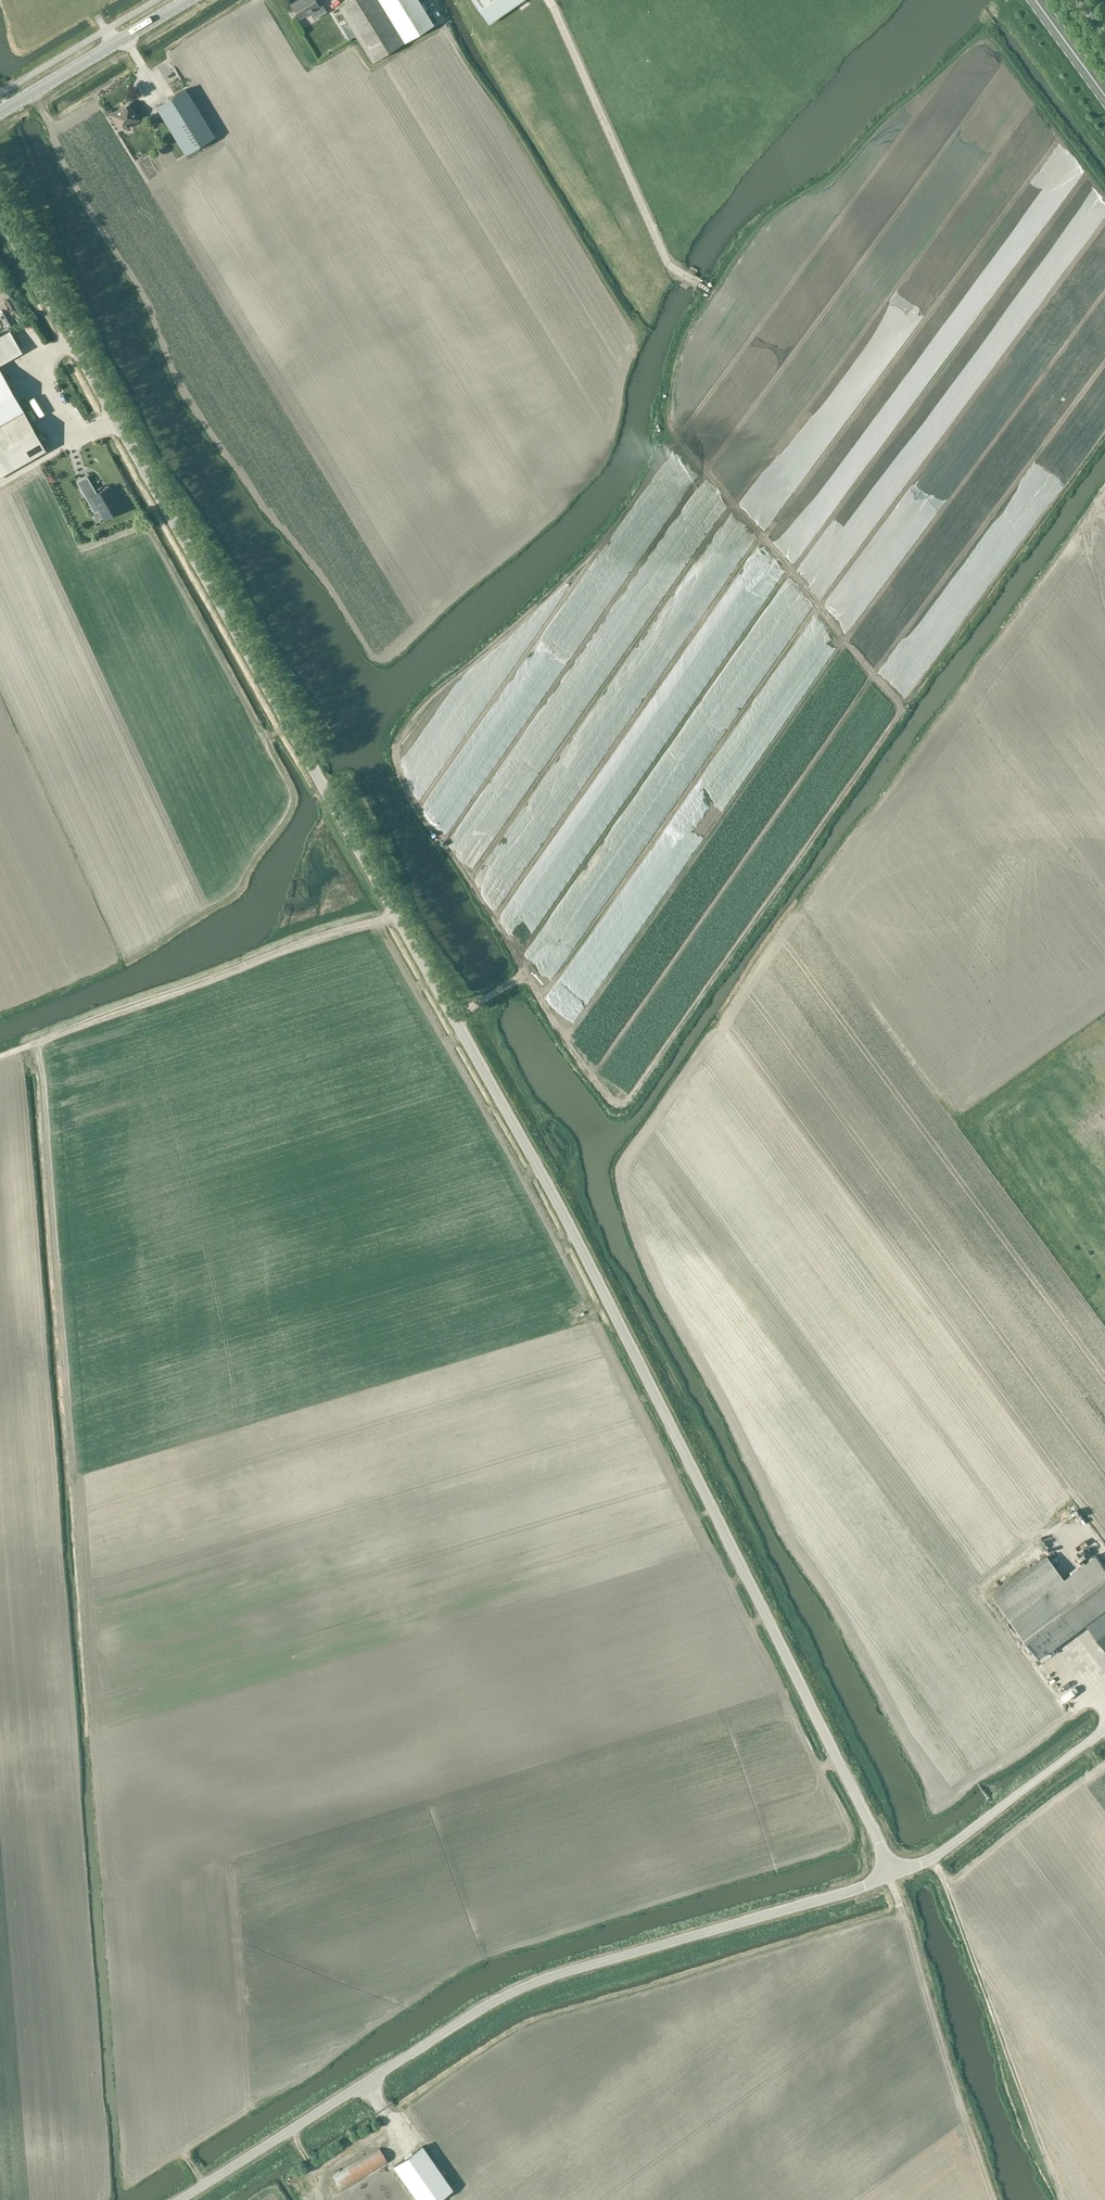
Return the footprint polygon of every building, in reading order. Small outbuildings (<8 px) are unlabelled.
[(310,13),(314,20),(327,12),(322,5),(319,6),(315,0),(299,0),(291,5),(300,19),(310,13)] [(416,0),(351,0),(339,8),(372,62),(432,26),(416,0)] [(488,24),(522,0),(471,0),(488,24)] [(185,154),(214,137),(185,89),(156,107),(185,154)] [(126,128),(138,121),(128,104),(111,115),(120,130),(126,127),(126,128)] [(9,331),(0,336),(0,361),(20,350),(9,331)] [(45,450),(0,371),(0,475),(45,450)] [(87,476),(78,482),(91,505),(95,502),(105,519),(120,510),(107,488),(97,493),(87,476)] [(1064,1578),(1048,1555),(993,1595),(1039,1657),(1077,1630),(1085,1624),(1104,1651),(1104,1566),(1096,1554),(1064,1578)] [(394,2166),(418,2199),(436,2199),(452,2189),(423,2146),(394,2166)] [(333,2175),(341,2189),(387,2162),(379,2148),(333,2175)]
